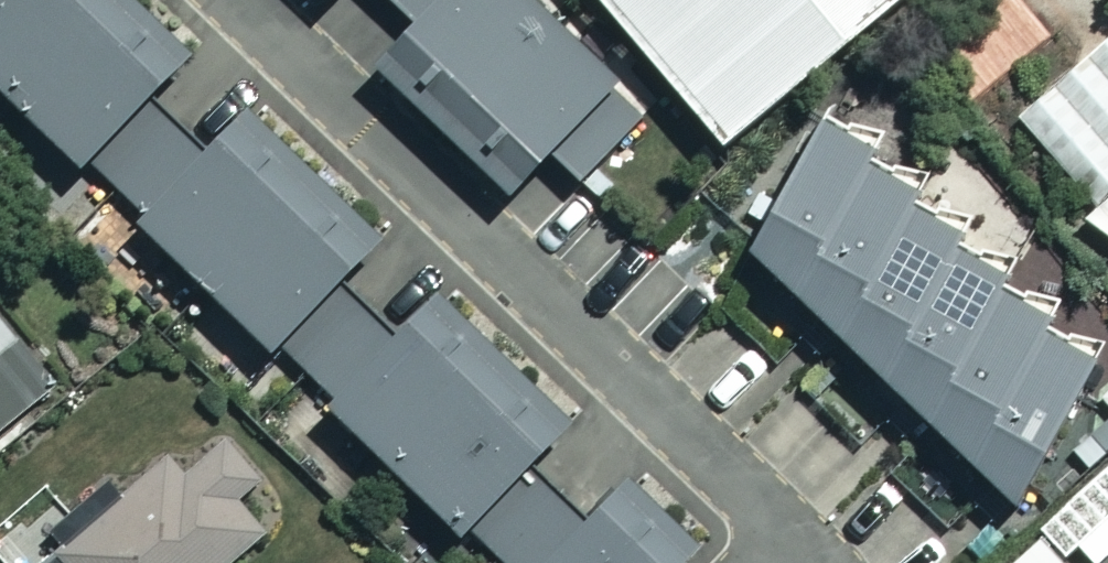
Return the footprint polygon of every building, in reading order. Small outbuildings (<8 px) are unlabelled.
[(139,93),(180,51),(128,0),(0,0),(0,94),(72,165),(81,155),(139,93)] [(400,22),(354,72),(494,203),(540,153),(574,184),(648,106),(534,0),(377,0),(400,22)] [(733,156),(912,0),(604,0),(733,156)] [(1014,125),(1107,231),(1107,43),(1014,125)] [(271,338),(342,269),(370,236),(236,104),(194,147),(139,93),(81,155),(138,211),(130,220),(262,348),(271,338)] [(1088,366),(810,113),(735,244),(1005,510),(1088,366)] [(460,521),(515,461),(558,417),(430,292),(398,324),(342,269),(271,338),(329,395),(320,403),(450,531),(460,521)] [(0,315),(0,433),(58,385),(0,315)] [(257,529),(229,495),(257,472),(226,436),(178,476),(166,462),(46,562),(216,562),(257,529)] [(460,521),(502,562),(666,562),(686,542),(612,470),(568,514),(515,461),(460,521)] [(1046,542),(1024,562),(1065,562),(1046,542)]
